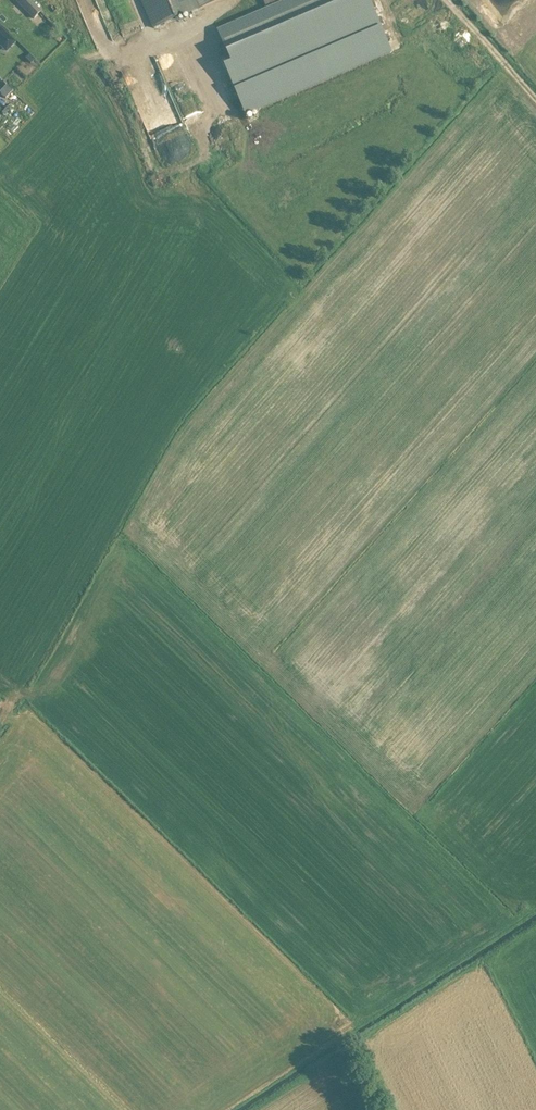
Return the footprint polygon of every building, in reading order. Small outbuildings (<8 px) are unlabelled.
[(154,28),(219,0),(142,0),(154,28)] [(219,32),(233,65),(226,68),(246,114),(392,51),(370,0),(293,0),(289,2),(288,0),(263,0),(268,11),(219,32)] [(34,4),(27,11),(35,19),(42,12),(34,4)] [(1,45),(9,37),(0,28),(0,44),(1,45)] [(29,55),(25,59),(31,64),(34,60),(29,55)] [(12,91),(6,85),(0,92),(0,94),(5,99),(12,91)]
